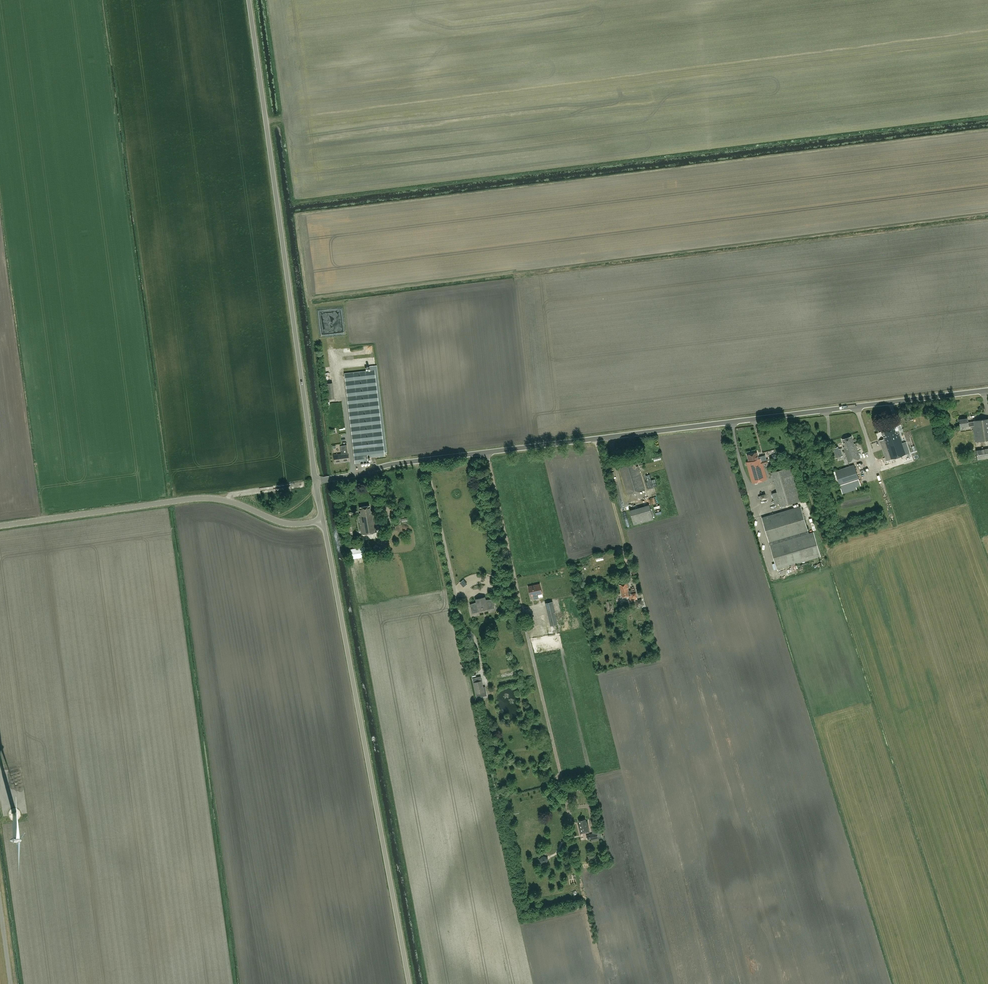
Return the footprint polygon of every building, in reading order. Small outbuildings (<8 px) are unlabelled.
[(355,463),(368,462),(367,456),(371,456),(371,457),(384,455),(374,370),(344,373),(355,463)] [(332,382),(325,383),(327,399),(334,398),(332,382)] [(973,421),(968,422),(967,418),(959,419),(960,426),(968,425),(968,426),(973,426),(975,442),(987,440),(987,418),(973,421)] [(884,438),(879,440),(886,461),(909,453),(905,442),(902,443),(898,433),(896,433),(893,426),(884,430),(881,431),(883,435),(885,434),(886,436),(883,437),(884,438)] [(844,447),(843,447),(848,462),(860,458),(855,443),(854,444),(851,436),(842,439),(844,447)] [(349,461),(347,452),(346,445),(340,446),(341,453),(334,454),(335,463),(349,461)] [(835,450),(834,450),(836,458),(842,456),(840,448),(839,449),(838,447),(834,448),(835,450)] [(977,452),(978,459),(987,458),(987,447),(982,447),(983,452),(977,452)] [(749,461),(746,462),(752,483),(767,479),(763,464),(768,462),(767,459),(761,461),(760,458),(758,458),(757,452),(747,455),(749,461)] [(622,462),(618,463),(627,494),(645,489),(638,466),(636,466),(635,462),(633,463),(631,457),(621,460),(622,462)] [(854,465),(835,471),(840,485),(859,479),(854,465)] [(772,493),(775,504),(780,503),(781,506),(801,500),(791,466),(771,472),(777,491),(772,493)] [(852,485),(848,485),(849,489),(842,490),(843,494),(855,491),(854,487),(852,487),(852,485)] [(360,515),(358,515),(362,535),(376,532),(374,520),(373,520),(372,511),(370,511),(369,505),(359,506),(361,513),(359,513),(360,515)] [(653,519),(649,505),(630,510),(634,525),(653,519)] [(801,506),(762,518),(769,542),(808,530),(801,506)] [(821,556),(814,532),(770,545),(777,569),(821,556)] [(351,550),(352,558),(364,556),(363,548),(351,550)] [(533,595),(534,599),(539,598),(538,594),(542,593),(540,583),(528,586),(531,596),(533,595)] [(635,589),(634,589),(629,590),(627,583),(619,585),(622,597),(629,596),(630,601),(637,599),(635,589)] [(477,603),(471,604),(472,612),(479,611),(479,608),(487,606),(487,609),(494,607),(492,599),(486,600),(485,599),(482,600),(482,599),(479,599),(480,601),(477,602),(477,603)] [(552,601),(545,603),(550,626),(557,624),(552,601)] [(484,692),(482,680),(474,682),(476,694),(484,692)] [(580,824),(578,824),(580,833),(590,831),(588,823),(588,820),(586,821),(585,818),(579,820),(580,824)] [(597,832),(589,834),(591,840),(598,839),(597,832)]
